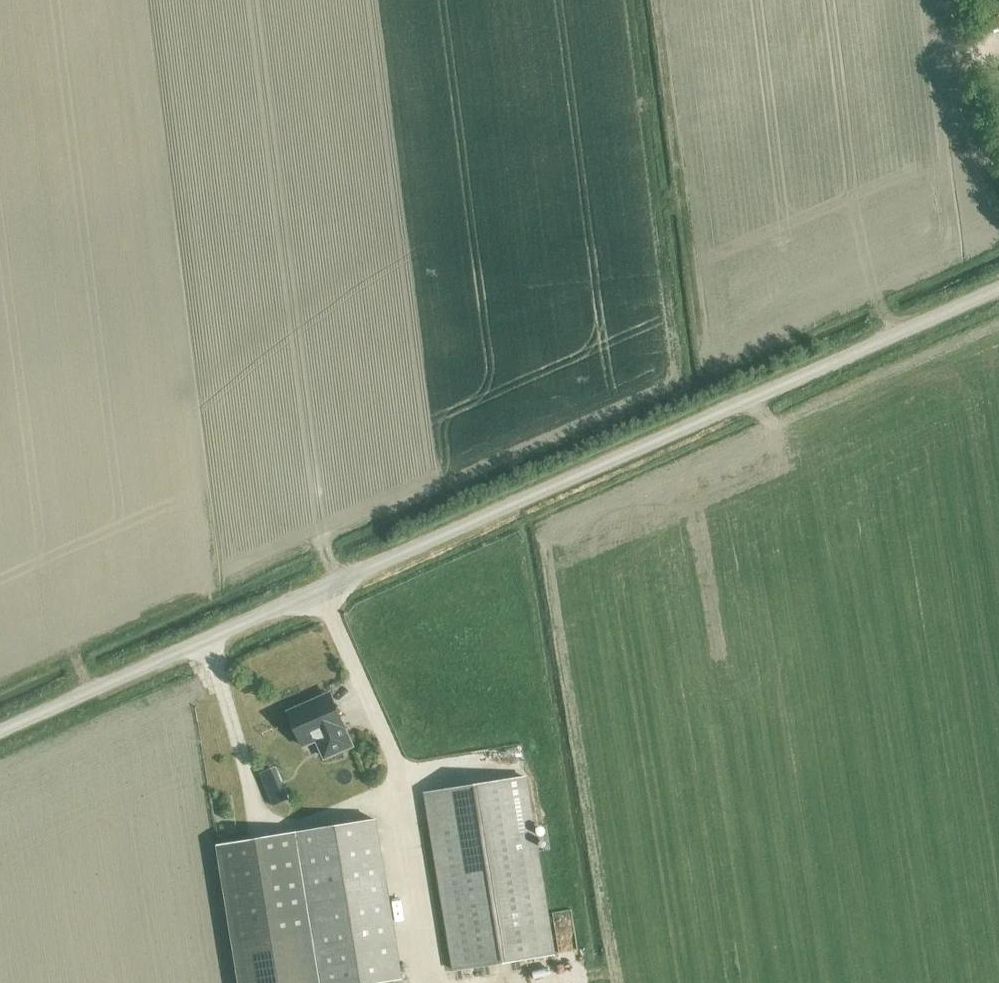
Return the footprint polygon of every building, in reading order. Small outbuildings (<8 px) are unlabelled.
[(343,727),(345,727),(332,699),(309,709),(307,704),(288,712),(302,745),(320,738),(328,756),(351,745),(343,727)] [(425,794),(453,969),(554,953),(526,777),(425,794)] [(217,846),(239,982),(369,982),(402,978),(376,820),(297,833),(217,846)]
